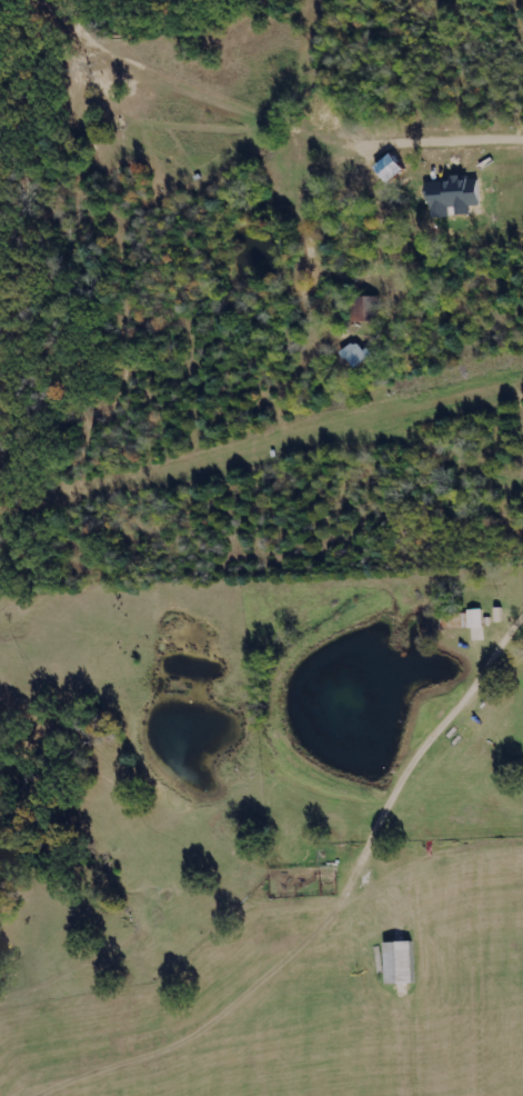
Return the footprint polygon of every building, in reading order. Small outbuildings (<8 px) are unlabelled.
[(380,297),(352,297),(353,322),(381,321),(380,297)] [(373,358),(360,340),(342,353),(354,370),(373,358)] [(418,983),(417,942),(389,943),(391,984),(418,983)]
